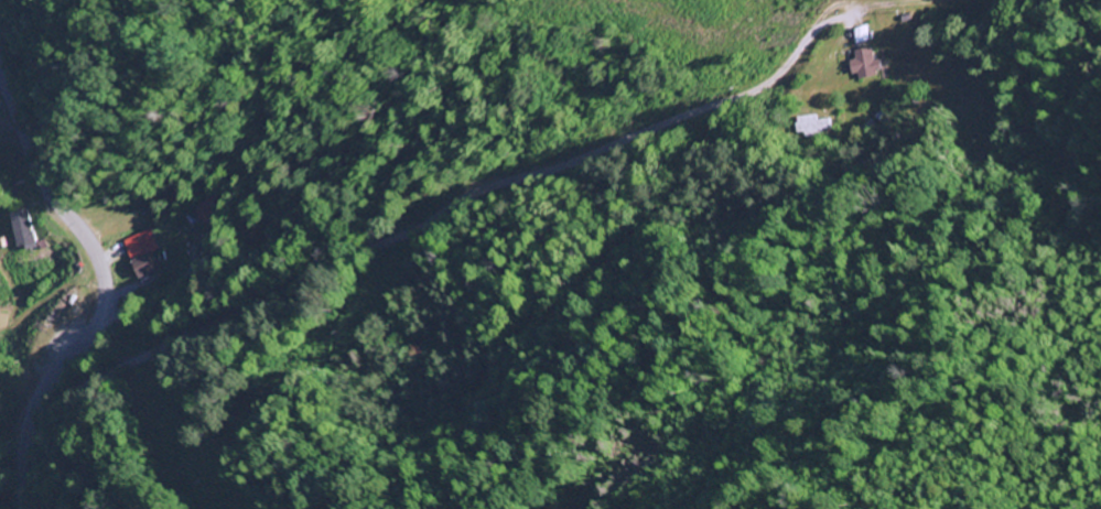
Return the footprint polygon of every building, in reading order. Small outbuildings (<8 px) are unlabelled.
[(852,29),(866,25),(870,41),(856,45),(852,29)] [(854,52),(872,47),(875,63),(879,61),(882,69),(877,71),(879,77),(862,82),(860,73),(853,74),(851,62),(856,59),(854,52)] [(879,118),(888,110),(894,117),(885,124),(879,118)] [(801,124),(803,124),(802,119),(822,117),(823,121),(835,120),(836,130),(828,131),(829,137),(809,139),(808,133),(802,134),(801,124)] [(864,130),(876,120),(882,127),(870,137),(864,130)] [(14,251),(34,247),(26,211),(7,215),(14,251)] [(128,263),(158,250),(149,230),(120,243),(128,263)] [(137,282),(156,273),(147,255),(128,265),(137,282)]
